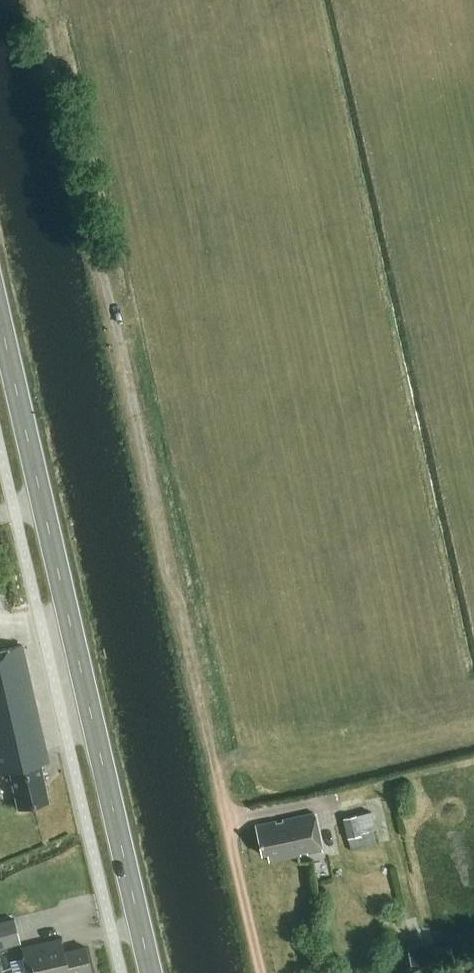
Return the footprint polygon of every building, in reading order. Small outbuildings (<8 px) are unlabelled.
[(40,765),(48,764),(21,647),(0,652),(0,775),(10,772),(18,808),(49,802),(40,765)] [(307,854),(322,851),(314,814),(282,820),(283,823),(276,824),(275,822),(256,826),(262,855),(268,854),(269,862),(300,855),(300,853),(307,852),(307,854)] [(341,821),(348,853),(381,845),(373,814),(341,821)] [(21,944),(15,919),(0,922),(0,949),(21,944)] [(85,948),(65,953),(61,939),(22,949),(28,972),(91,972),(85,948)] [(411,969),(430,965),(426,944),(407,948),(411,969)]
